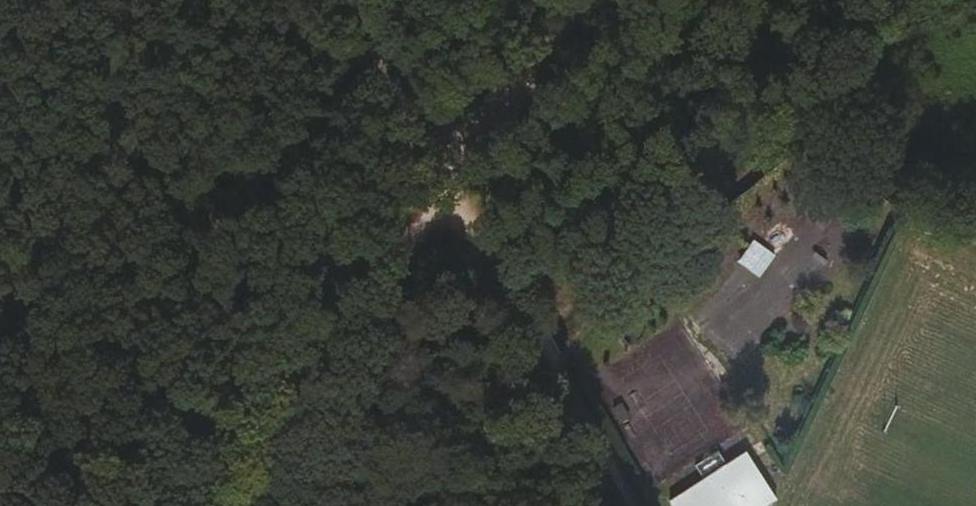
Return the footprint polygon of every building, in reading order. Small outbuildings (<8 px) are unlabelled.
[(765,278),(777,254),(753,241),(741,266),(765,278)] [(694,485),(665,504),(666,505),(753,505),(774,492),(747,450),(724,465),(694,485)] [(684,470),(694,485),(724,465),(714,450),(684,470)]
